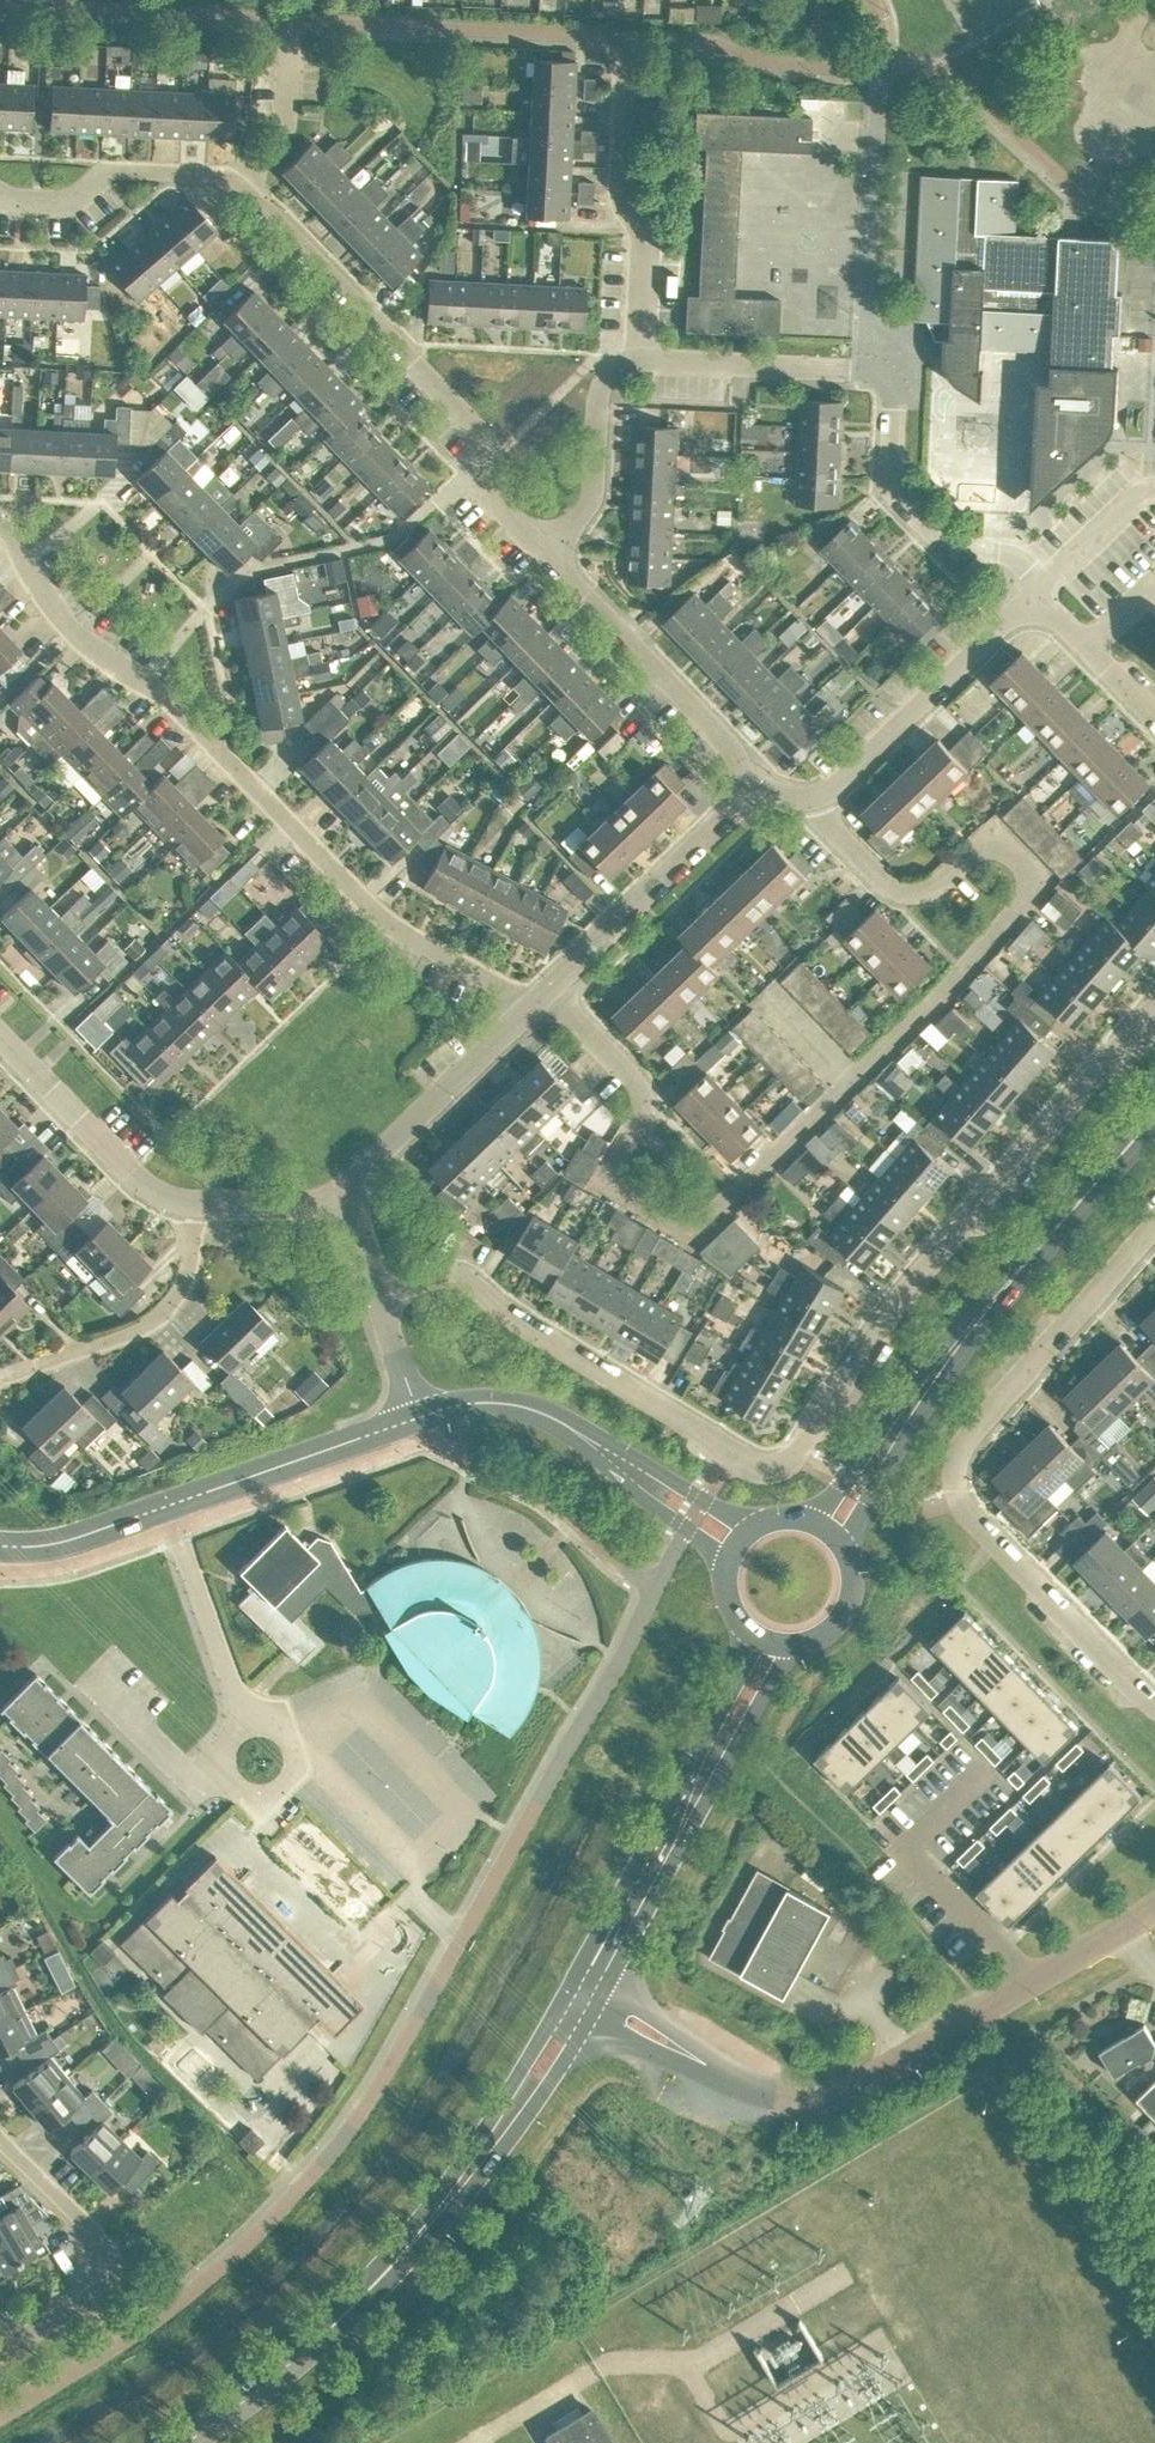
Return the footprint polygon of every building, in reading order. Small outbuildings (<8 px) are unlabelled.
[(808,30),(822,31),(823,5),(809,4),(808,30)] [(25,44),(25,57),(37,57),(38,45),(25,44)] [(105,46),(89,45),(88,64),(104,65),(105,46)] [(208,61),(250,63),(251,48),(209,45),(208,61)] [(115,46),(115,55),(131,56),(131,47),(115,46)] [(131,56),(131,60),(147,61),(148,47),(131,47),(131,56)] [(205,54),(194,54),(193,67),(205,68),(205,54)] [(533,60),(531,86),(573,89),(575,62),(533,60)] [(59,78),(60,66),(48,65),(47,78),(59,78)] [(583,78),(582,89),(597,90),(598,79),(583,78)] [(5,84),(3,129),(30,130),(32,85),(5,84)] [(49,131),(76,132),(78,87),(51,86),(49,131)] [(480,102),(481,87),(462,86),(461,101),(480,102)] [(531,86),(530,112),(572,114),(573,89),(531,86)] [(76,132),(101,134),(104,89),(78,87),(76,132)] [(101,134),(127,135),(129,90),(104,89),(101,134)] [(597,90),(582,89),(581,100),(597,100),(597,90)] [(127,135),(153,136),(155,91),(129,90),(127,135)] [(153,136),(179,138),(181,93),(155,91),(153,136)] [(179,138),(205,139),(207,94),(181,93),(179,138)] [(207,94),(205,139),(231,140),(234,95),(207,94)] [(530,112),(529,138),(571,140),(572,114),(530,112)] [(704,148),(697,296),(686,296),(684,331),(777,335),(779,300),(733,298),(740,150),(809,153),(810,118),(800,117),(695,112),(693,147),(704,148)] [(580,130),(579,141),(595,141),(595,131),(580,130)] [(582,158),(582,151),(579,151),(579,141),(571,140),(529,138),(527,164),(569,166),(570,158),(582,158)] [(281,172),(299,191),(344,148),(336,140),(322,154),(311,142),(281,172)] [(595,141),(579,141),(579,151),(582,151),(594,152),(595,141)] [(477,143),(466,143),(466,159),(477,160),(477,143)] [(299,191),(317,210),(348,180),(337,169),(351,156),(344,148),(299,191)] [(527,164),(526,190),(568,192),(569,166),(527,164)] [(317,210),(335,228),(379,185),(372,177),(365,185),(354,174),(348,180),(317,210)] [(960,177),(922,175),(914,320),(936,321),(935,340),(944,341),(942,359),(944,366),(946,371),(952,380),(962,388),(972,393),(983,394),(983,371),(981,370),(981,348),(1052,351),(1050,382),(1040,382),(1036,473),(1033,473),(1032,491),(1033,492),(1041,490),(1055,483),(1065,477),(1075,470),(1099,448),(1106,441),(1110,435),(1114,430),(1115,424),(1116,419),(1117,368),(1113,367),(1115,334),(1120,334),(1122,293),(1117,293),(1119,239),(1080,237),(1062,236),(1015,234),(1018,180),(960,177)] [(577,181),(577,192),(592,193),(593,182),(577,181)] [(335,228),(353,247),(384,217),(373,207),(387,193),(379,185),(335,228)] [(568,192),(526,190),(525,216),(567,219),(568,192)] [(592,193),(577,192),(576,203),(592,204),(592,193)] [(187,199),(167,216),(196,250),(216,233),(187,199)] [(459,202),(458,222),(467,222),(468,203),(459,202)] [(415,223),(425,214),(418,207),(409,216),(415,223)] [(423,230),(432,221),(425,214),(415,223),(423,230)] [(353,247),(371,265),(415,223),(409,216),(408,215),(394,228),(384,217),(353,247)] [(167,216),(147,233),(176,267),(196,250),(167,216)] [(415,223),(371,265),(390,284),(420,255),(409,244),(423,231),(423,230),(415,223)] [(482,244),(483,229),(472,228),(471,243),(482,244)] [(560,246),(561,233),(545,232),(544,245),(560,246)] [(147,233),(127,250),(157,284),(176,267),(147,233)] [(157,284),(127,250),(107,267),(137,301),(157,284)] [(4,316),(30,317),(32,272),(6,270),(4,316)] [(30,317),(56,318),(58,273),(32,272),(30,317)] [(58,273),(56,318),(82,319),(83,308),(84,285),(85,274),(58,273)] [(425,322),(452,323),(454,281),(428,280),(425,322)] [(452,323),(478,324),(480,282),(454,281),(452,323)] [(478,324),(504,326),(506,284),(480,282),(478,324)] [(504,326),(530,327),(532,285),(506,284),(504,326)] [(84,285),(83,308),(98,309),(99,285),(84,285)] [(530,327),(556,328),(558,286),(532,285),(530,327)] [(558,286),(556,328),(582,330),(584,288),(558,286)] [(210,288),(202,296),(210,304),(218,296),(210,288)] [(220,345),(227,353),(271,310),(253,291),(223,320),(233,331),(220,345)] [(195,308),(186,316),(194,325),(204,317),(195,308)] [(249,347),(259,358),(289,328),(271,310),(227,353),(221,359),(228,367),(249,347)] [(256,382),(263,390),(307,347),(289,328),(259,358),(269,369),(256,382)] [(1139,349),(1153,350),(1153,338),(1140,337),(1139,349)] [(29,362),(31,343),(12,342),(11,361),(29,362)] [(285,384),(295,395),(325,366),(307,347),(263,390),(271,398),(285,384)] [(77,365),(76,376),(90,377),(90,365),(77,365)] [(292,419),(299,427),(343,384),(325,366),(295,395),(305,406),(292,419)] [(44,371),(43,381),(56,382),(56,372),(44,371)] [(219,385),(206,372),(196,383),(208,395),(219,385)] [(184,399),(196,387),(185,376),(173,388),(184,399)] [(321,422),(330,432),(331,432),(354,410),(362,403),(343,384),(299,427),(307,435),(321,422)] [(8,470),(34,471),(36,429),(20,428),(22,394),(12,393),(10,428),(8,470)] [(801,399),(800,426),(842,428),(843,402),(801,399)] [(59,472),(85,474),(88,432),(88,419),(72,418),(73,404),(63,403),(62,413),(59,472)] [(135,479),(154,498),(183,469),(196,457),(178,438),(185,432),(174,421),(171,424),(154,405),(150,410),(149,410),(137,444),(148,446),(159,456),(135,479)] [(137,444),(149,410),(130,409),(130,407),(115,406),(115,419),(103,418),(103,432),(88,432),(85,474),(112,475),(114,442),(128,443),(137,444)] [(244,422),(252,414),(245,408),(237,416),(244,422)] [(323,439),(342,458),(372,428),(354,410),(331,432),(330,432),(323,439)] [(34,471),(59,472),(62,413),(53,413),(52,430),(36,429),(34,471)] [(754,424),(743,423),(742,437),(753,438),(754,424)] [(636,425),(635,452),(677,454),(679,427),(636,425)] [(800,426),(798,452),(840,454),(842,428),(800,426)] [(8,470),(10,428),(0,427),(0,469),(8,470)] [(342,458),(360,476),(390,447),(372,428),(342,458)] [(228,430),(222,436),(228,442),(234,437),(228,430)] [(276,449),(285,440),(276,432),(268,440),(276,449)] [(700,453),(700,443),(687,442),(686,453),(700,453)] [(360,476),(378,495),(408,466),(390,447),(360,476)] [(248,460),(258,470),(269,459),(258,449),(248,460)] [(635,452),(634,478),(676,480),(677,454),(635,452)] [(798,452),(797,478),(839,480),(840,454),(798,452)] [(154,498),(172,517),(202,487),(190,476),(203,464),(196,457),(183,469),(154,498)] [(759,471),(760,459),(749,459),(749,470),(759,471)] [(408,466),(378,495),(396,514),(426,485),(408,466)] [(274,468),(266,476),(275,486),(284,477),(274,468)] [(172,517),(190,535),(232,494),(214,476),(202,487),(172,517)] [(634,478),(632,503),(675,506),(676,480),(634,478)] [(839,480),(797,478),(796,504),(838,507),(839,480)] [(239,501),(253,488),(246,480),(232,494),(239,501)] [(323,499),(333,488),(326,480),(315,490),(323,499)] [(314,507),(300,492),(289,503),(303,518),(311,511),(314,507)] [(190,535),(207,554),(238,525),(226,513),(239,501),(232,494),(190,535)] [(338,500),(328,509),(335,516),(345,507),(338,500)] [(632,503),(631,529),(673,531),(675,506),(632,503)] [(238,525),(207,554),(226,573),(249,550),(259,561),(281,540),(253,510),(238,525)] [(731,525),(731,510),(718,510),(718,524),(731,525)] [(302,519),(315,533),(324,524),(311,511),(303,518),(302,519)] [(821,549),(839,569),(869,539),(851,520),(821,549)] [(631,529),(630,555),(672,557),(673,531),(631,529)] [(416,578),(447,549),(428,530),(415,542),(408,536),(394,550),(401,556),(398,559),(416,578)] [(839,569),(857,587),(887,558),(869,539),(839,569)] [(416,578),(434,597),(465,567),(447,549),(416,578)] [(734,551),(723,561),(731,570),(742,559),(734,551)] [(672,557),(630,555),(628,582),(671,584),(672,557)] [(346,580),(341,558),(323,562),(327,584),(346,580)] [(857,587),(875,606),(905,576),(887,558),(857,587)] [(434,597),(452,615),(483,586),(465,567),(434,597)] [(233,599),(239,625),(296,613),(297,614),(309,611),(307,604),(297,597),(292,572),(262,579),(265,593),(233,599)] [(875,606),(893,624),(923,595),(905,576),(875,606)] [(658,597),(647,584),(640,589),(650,603),(658,597)] [(13,597),(3,586),(0,589),(0,610),(13,597)] [(471,635),(480,626),(479,625),(501,605),(500,604),(483,586),(452,615),(471,635)] [(664,622),(683,641),(727,598),(719,590),(706,604),(695,593),(664,622)] [(377,613),(373,593),(355,597),(359,617),(377,613)] [(476,649),(483,657),(527,614),(509,595),(500,604),(501,605),(479,625),(480,626),(490,636),(476,649)] [(923,595),(893,624),(912,643),(942,614),(923,595)] [(683,641),(701,660),(731,630),(721,620),(735,606),(727,598),(683,641)] [(804,614),(815,626),(827,614),(814,601),(806,609),(804,614)] [(239,625),(244,651),(285,642),(282,627),(299,623),(297,614),(296,613),(239,625)] [(505,652),(515,662),(545,633),(527,614),(483,657),(491,665),(505,652)] [(353,617),(337,620),(337,621),(339,631),(355,628),(355,627),(353,617)] [(389,629),(378,618),(370,626),(381,637),(389,629)] [(799,637),(808,628),(799,618),(789,627),(799,637)] [(701,660),(719,678),(763,635),(755,628),(741,641),(731,630),(701,660)] [(837,628),(827,638),(834,645),(844,635),(837,628)] [(0,629),(0,682),(4,686),(26,664),(17,654),(21,650),(0,629)] [(818,639),(810,630),(802,637),(810,646),(818,639)] [(512,686),(519,694),(563,652),(545,633),(515,662),(526,673),(512,686)] [(719,678),(737,697),(767,667),(757,657),(771,643),(763,635),(719,678)] [(843,638),(835,646),(843,654),(848,649),(849,643),(843,638)] [(244,651),(249,676),(307,664),(305,654),(288,658),(285,642),(244,651)] [(343,649),(336,650),(337,657),(345,656),(344,651),(343,649)] [(992,681),(1011,701),(1042,671),(1023,651),(992,681)] [(541,689),(551,699),(581,670),(563,652),(519,694),(520,695),(527,702),(541,689)] [(249,676),(254,701),(295,693),(292,677),(309,674),(307,664),(249,676)] [(755,715),(799,673),(791,665),(777,678),(767,667),(737,697),(755,715)] [(548,723),(555,731),(599,689),(581,670),(551,699),(561,710),(548,723)] [(1011,701),(1028,720),(1060,690),(1042,671),(1011,701)] [(755,715),(773,734),(804,705),(794,695),(808,682),(799,673),(755,715)] [(16,730),(29,744),(72,703),(51,681),(47,685),(37,675),(8,703),(18,714),(16,730)] [(60,753),(114,701),(114,693),(109,687),(101,687),(78,709),(72,703),(29,744),(49,764),(60,753)] [(360,709),(371,699),(362,689),(351,700),(358,706),(360,709)] [(599,689),(555,731),(563,739),(577,726),(588,737),(618,708),(599,689)] [(1028,720),(1046,738),(1078,708),(1060,690),(1028,720)] [(295,693),(254,701),(260,727),(263,739),(268,742),(280,740),(283,734),(281,723),(301,719),(295,693)] [(302,724),(312,735),(345,703),(336,693),(328,700),(328,699),(302,724)] [(517,712),(527,702),(520,695),(510,705),(517,712)] [(298,767),(317,787),(359,745),(353,739),(341,751),(329,739),(348,720),(346,718),(358,706),(351,700),(350,699),(346,703),(345,703),(312,735),(322,745),(298,767)] [(60,753),(80,774),(112,744),(102,734),(125,712),(114,701),(60,753)] [(804,705),(773,734),(791,753),(835,710),(827,702),(813,715),(804,705)] [(1046,738),(1064,757),(1096,727),(1078,708),(1046,738)] [(423,728),(435,742),(451,727),(439,713),(423,728)] [(636,731),(634,733),(644,744),(646,742),(654,735),(643,724),(636,731)] [(1064,757),(1082,775),(1113,746),(1096,727),(1064,757)] [(939,739),(919,758),(949,789),(989,750),(969,729),(949,749),(939,739)] [(595,750),(605,761),(626,741),(616,730),(595,750)] [(80,774),(72,782),(92,803),(100,795),(154,743),(144,733),(122,754),(112,744),(80,774)] [(467,745),(456,734),(445,744),(456,756),(467,745)] [(154,743),(100,795),(121,816),(132,805),(131,805),(151,785),(142,775),(170,748),(160,738),(154,743)] [(368,739),(361,745),(367,752),(374,745),(368,739)] [(317,787),(335,805),(365,776),(365,775),(354,765),(366,753),(359,745),(317,787)] [(1082,775),(1100,794),(1131,764),(1113,746),(1082,775)] [(504,770),(515,759),(505,749),(494,759),(504,770)] [(0,755),(0,761),(6,767),(9,764),(0,755)] [(919,758),(901,776),(931,807),(949,789),(919,758)] [(664,762),(634,791),(664,822),(683,803),(673,792),(684,783),(664,762)] [(131,805),(132,805),(151,826),(205,773),(195,763),(172,785),(162,774),(151,785),(131,805)] [(1131,764),(1100,794),(1119,814),(1150,784),(1131,764)] [(365,776),(335,805),(353,824),(400,778),(393,771),(387,778),(375,765),(365,775),(365,776)] [(12,774),(25,788),(33,780),(20,766),(12,774)] [(576,768),(569,775),(576,783),(584,776),(576,768)] [(353,824),(371,843),(414,801),(403,791),(416,778),(408,770),(400,778),(353,824)] [(151,826),(171,846),(202,816),(193,806),(215,784),(205,773),(151,826)] [(527,799),(540,786),(529,775),(516,788),(527,799)] [(3,776),(0,780),(0,800),(14,787),(3,776)] [(901,776),(882,794),(912,825),(931,807),(901,776)] [(33,780),(25,788),(46,809),(54,801),(33,780)] [(634,791),(615,809),(645,840),(664,822),(634,791)] [(521,802),(510,792),(502,800),(512,811),(521,802)] [(912,825),(882,794),(862,813),(877,829),(867,839),(887,859),(898,849),(893,844),(912,825)] [(1002,816),(1012,827),(1033,807),(1023,796),(1002,816)] [(461,807),(451,797),(438,809),(448,819),(461,807)] [(414,801),(371,843),(389,861),(413,839),(423,849),(449,824),(438,813),(432,820),(414,801)] [(1154,822),(1154,807),(1150,802),(1142,809),(1154,822)] [(1012,827),(1022,837),(1043,817),(1033,807),(1012,827)] [(615,809),(596,827),(626,858),(645,840),(615,809)] [(63,831),(71,839),(82,830),(76,824),(85,817),(82,814),(63,831)] [(202,816),(171,846),(192,867),(196,863),(206,873),(229,852),(219,841),(223,837),(202,816)] [(1022,837),(1032,847),(1053,827),(1043,817),(1022,837)] [(1131,820),(1125,826),(1137,839),(1144,833),(1131,820)] [(532,830),(524,821),(517,828),(526,836),(532,830)] [(1137,839),(1125,826),(1116,834),(1129,847),(1136,840),(1137,839)] [(626,858),(596,827),(566,856),(586,876),(597,866),(607,877),(626,858)] [(1032,847),(1042,858),(1063,838),(1053,827),(1032,847)] [(14,883),(34,864),(44,854),(34,844),(21,856),(3,836),(0,838),(0,877),(4,873),(14,883)] [(55,848),(67,859),(76,849),(64,838),(55,848)] [(421,887),(446,900),(469,857),(444,844),(443,846),(435,838),(414,859),(428,873),(421,887)] [(1042,858),(1052,868),(1073,848),(1063,838),(1042,858)] [(88,851),(98,862),(110,850),(99,839),(88,851)] [(542,839),(535,850),(544,854),(547,851),(550,847),(542,839)] [(1136,840),(1129,847),(1134,853),(1141,846),(1136,840)] [(775,844),(755,863),(785,894),(805,875),(775,844)] [(1073,848),(1052,868),(1062,878),(1083,858),(1073,848)] [(1150,887),(1150,886),(1154,891),(1154,856),(1154,855),(1145,865),(1154,873),(1145,883),(1150,887)] [(1094,856),(1087,862),(1099,875),(1106,868),(1094,856)] [(106,871),(118,884),(133,870),(121,857),(106,871)] [(446,900),(470,913),(493,870),(469,857),(446,900)] [(228,878),(238,888),(258,868),(249,858),(228,878)] [(1099,875),(1087,862),(1079,870),(1092,883),(1099,875)] [(755,863),(737,881),(767,912),(785,894),(755,863)] [(18,936),(49,906),(30,887),(44,875),(34,864),(14,883),(23,894),(0,916),(18,936)] [(470,913),(494,926),(517,883),(493,870),(470,913)] [(562,880),(582,901),(593,891),(572,870),(562,880)] [(737,881),(718,899),(748,930),(767,912),(737,881)] [(494,926),(518,939),(541,896),(517,883),(494,926)] [(220,884),(209,896),(221,908),(232,896),(220,884)] [(98,895),(106,903),(117,893),(109,885),(98,895)] [(1150,887),(1133,906),(1154,925),(1154,891),(1150,886),(1150,887)] [(1061,912),(1072,921),(1082,910),(1058,890),(1048,901),(1061,912)] [(77,915),(89,903),(81,894),(69,906),(77,915)] [(221,908),(209,896),(197,907),(209,919),(221,908)] [(541,896),(518,939),(542,952),(566,909),(541,896)] [(835,928),(856,907),(846,897),(825,917),(835,928)] [(718,899),(700,917),(730,947),(748,930),(718,899)] [(1055,920),(1061,912),(1048,901),(1042,908),(1055,920)] [(22,952),(30,960),(77,915),(69,906),(59,916),(49,906),(18,936),(28,946),(22,952)] [(295,906),(275,925),(309,960),(329,941),(295,906)] [(1117,925),(1116,925),(1143,949),(1143,950),(1152,957),(1154,954),(1154,925),(1133,906),(1117,925)] [(865,958),(896,927),(877,908),(866,918),(856,907),(835,928),(865,958)] [(44,962),(54,973),(85,943),(75,933),(85,923),(77,915),(30,960),(38,968),(44,962)] [(188,917),(178,929),(187,937),(197,926),(188,917)] [(680,936),(688,944),(689,943),(711,965),(712,964),(730,947),(700,917),(680,936)] [(1108,917),(1090,937),(1126,969),(1143,950),(1143,949),(1116,925),(1117,925),(1108,917)] [(1031,920),(1015,939),(1028,951),(1034,944),(1038,948),(1049,935),(1031,920)] [(275,925),(255,944),(289,979),(309,960),(275,925)] [(865,958),(883,976),(914,946),(896,927),(865,958)] [(1090,937),(1073,957),(1109,988),(1126,969),(1090,937)] [(124,948),(133,959),(145,948),(135,938),(124,948)] [(1028,951),(1015,939),(1008,947),(1021,959),(1028,951)] [(85,943),(54,973),(73,992),(96,969),(106,980),(126,960),(107,940),(94,953),(85,943)] [(688,944),(671,961),(700,992),(720,973),(712,964),(711,965),(689,943),(688,944)] [(255,944),(236,963),(258,986),(257,987),(269,999),(289,979),(255,944)] [(159,945),(150,954),(158,962),(167,954),(159,945)] [(914,946),(883,976),(901,996),(933,965),(914,946)] [(224,950),(204,970),(238,1005),(257,987),(258,986),(236,963),(224,950)] [(158,962),(150,954),(142,962),(150,970),(158,962)] [(1073,957),(1056,976),(1092,1008),(1109,988),(1073,957)] [(671,961),(652,979),(682,1010),(700,992),(671,961)] [(781,981),(791,991),(812,971),(802,961),(781,981)] [(204,970),(185,989),(218,1024),(238,1005),(204,970)] [(791,991),(801,1002),(822,982),(812,971),(791,991)] [(1056,976),(1029,1007),(1051,1026),(1060,1015),(1075,1028),(1092,1008),(1056,976)] [(652,979),(633,997),(663,1028),(682,1010),(652,979)] [(801,1002),(811,1012),(832,992),(822,982),(801,1002)] [(185,989),(165,1008),(199,1043),(218,1024),(185,989)] [(964,996),(977,1009),(984,1002),(972,989),(964,996)] [(91,1010),(101,1021),(122,1000),(112,990),(91,1010)] [(811,1012),(821,1022),(842,1002),(832,992),(811,1012)] [(663,1028),(633,997),(614,1016),(643,1047),(663,1028)] [(821,1022),(831,1033),(852,1013),(842,1002),(821,1022)] [(1029,1007),(1002,1038),(1038,1069),(1056,1049),(1041,1036),(1051,1026),(1029,1007)] [(165,1008),(145,1027),(179,1062),(199,1043),(165,1008)] [(732,1028),(742,1038),(763,1018),(753,1008),(732,1028)] [(955,1029),(955,1031),(965,1039),(975,1029),(965,1020),(952,1008),(943,1017),(955,1029)] [(831,1033),(841,1043),(862,1023),(852,1013),(831,1033)] [(947,1038),(955,1031),(955,1029),(943,1017),(935,1025),(947,1038)] [(742,1038),(752,1049),(773,1029),(763,1018),(742,1038)] [(862,1023),(841,1043),(851,1053),(872,1034),(862,1023)] [(179,1062),(145,1027),(126,1045),(120,1039),(108,1051),(142,1086),(153,1075),(159,1081),(179,1062)] [(752,1049),(762,1059),(783,1039),(773,1029),(752,1049)] [(727,1055),(741,1042),(730,1030),(716,1044),(727,1055)] [(1002,1038),(985,1057),(1021,1088),(1038,1069),(1002,1038)] [(762,1059),(772,1069),(793,1049),(783,1039),(762,1059)] [(912,1047),(905,1053),(918,1066),(925,1059),(912,1047)] [(772,1069),(782,1080),(803,1060),(793,1049),(772,1069)] [(676,1080),(697,1060),(688,1051),(667,1071),(676,1080)] [(918,1066),(905,1053),(898,1061),(910,1074),(918,1066)] [(985,1057),(968,1076),(1004,1108),(1021,1088),(985,1057)] [(543,1058),(523,1077),(557,1111),(576,1093),(584,1101),(595,1091),(570,1065),(559,1076),(543,1058)] [(696,1124),(728,1092),(708,1071),(697,1060),(676,1080),(687,1091),(675,1102),(696,1124)] [(782,1080),(792,1090),(813,1070),(803,1060),(782,1080)] [(813,1070),(792,1090),(802,1100),(823,1081),(813,1070)] [(937,1083),(951,1096),(987,1127),(1004,1108),(968,1076),(960,1086),(945,1074),(937,1083)] [(523,1077),(505,1095),(538,1129),(557,1111),(523,1077)] [(696,1124),(714,1142),(746,1111),(728,1092),(696,1124)] [(486,1113),(520,1147),(526,1154),(545,1137),(538,1129),(505,1095),(486,1113)] [(951,1096),(924,1127),(939,1139),(946,1146),(955,1135),(970,1147),(987,1127),(951,1096)] [(866,1116),(853,1104),(846,1111),(858,1124),(866,1116)] [(1,1143),(16,1128),(0,1111),(0,1164),(11,1154),(1,1143)] [(746,1111),(714,1142),(735,1163),(767,1132),(746,1111)] [(486,1113),(468,1131),(501,1165),(520,1147),(486,1113)] [(622,1121),(616,1114),(609,1121),(615,1128),(622,1121)] [(837,1119),(827,1129),(839,1142),(844,1146),(850,1150),(860,1140),(850,1132),(837,1119)] [(887,1149),(897,1158),(933,1189),(951,1169),(929,1150),(939,1139),(924,1127),(917,1120),(908,1131),(904,1128),(896,1137),(897,1137),(887,1149)] [(827,1129),(809,1147),(826,1164),(844,1146),(839,1142),(827,1129)] [(593,1130),(588,1139),(603,1148),(608,1140),(593,1130)] [(468,1131),(449,1149),(482,1183),(501,1165),(468,1131)] [(603,1148),(588,1139),(582,1148),(598,1157),(603,1148)] [(809,1147),(790,1165),(802,1178),(809,1171),(817,1179),(829,1167),(826,1164),(809,1147)] [(482,1183),(449,1149),(430,1167),(447,1185),(436,1195),(457,1217),(468,1207),(463,1202),(482,1183)] [(33,1206),(63,1176),(42,1154),(26,1169),(15,1158),(0,1173),(0,1193),(10,1203),(20,1193),(33,1206)] [(897,1158),(880,1177),(916,1208),(933,1189),(897,1158)] [(546,1160),(539,1167),(551,1180),(558,1173),(546,1160)] [(802,1178),(790,1165),(782,1172),(795,1185),(802,1178)] [(551,1180),(539,1167),(531,1174),(544,1187),(551,1180)] [(35,1230),(54,1249),(80,1225),(69,1214),(85,1199),(63,1176),(33,1206),(46,1220),(35,1230)] [(880,1177),(863,1196),(899,1228),(916,1208),(880,1177)] [(564,1197),(572,1203),(581,1187),(573,1182),(564,1197)] [(581,1187),(572,1203),(581,1208),(590,1193),(581,1187)] [(840,1194),(832,1203),(882,1247),(899,1228),(863,1196),(854,1207),(840,1194)] [(509,1196),(502,1203),(517,1219),(525,1212),(509,1196)] [(494,1210),(510,1226),(517,1219),(502,1203),(494,1210)] [(882,1247),(832,1203),(824,1213),(838,1225),(829,1235),(819,1225),(807,1238),(841,1268),(851,1256),(865,1267),(882,1247)] [(608,1224),(616,1229),(617,1230),(626,1214),(617,1209),(608,1224)] [(509,1256),(532,1269),(556,1229),(534,1215),(531,1219),(525,1212),(517,1219),(510,1226),(510,1227),(507,1232),(519,1240),(509,1256)] [(611,1238),(633,1251),(648,1227),(626,1214),(617,1230),(616,1229),(611,1238)] [(735,1218),(719,1233),(744,1259),(746,1260),(761,1246),(735,1218)] [(95,1271),(97,1272),(127,1243),(106,1220),(90,1235),(80,1225),(54,1249),(78,1274),(78,1277),(81,1281),(85,1281),(95,1271)] [(652,1250),(662,1257),(671,1241),(648,1227),(633,1251),(646,1259),(652,1250)] [(532,1269),(553,1282),(554,1283),(573,1252),(579,1242),(556,1229),(532,1269)] [(744,1259),(719,1233),(700,1251),(731,1275),(746,1260),(744,1259)] [(662,1257),(683,1269),(692,1254),(671,1241),(662,1257)] [(127,1243),(97,1272),(109,1285),(99,1295),(118,1315),(144,1291),(133,1280),(149,1265),(127,1243)] [(547,1292),(570,1306),(595,1265),(573,1252),(554,1283),(553,1282),(547,1292)] [(692,1254),(683,1269),(692,1274),(701,1259),(692,1254)] [(5,1327),(28,1305),(12,1289),(23,1279),(0,1255),(0,1322),(5,1327)] [(781,1266),(774,1277),(831,1311),(845,1288),(804,1264),(796,1276),(781,1266)] [(570,1306),(592,1319),(617,1278),(595,1265),(570,1306)] [(783,1297),(777,1309),(818,1333),(831,1311),(774,1277),(768,1288),(783,1297)] [(592,1319),(614,1333),(639,1292),(617,1278),(592,1319)] [(614,1333),(637,1346),(661,1305),(639,1292),(614,1333)] [(722,1294),(717,1302),(732,1312),(737,1303),(722,1294)] [(200,1341),(229,1372),(273,1329),(244,1299),(200,1341)] [(732,1312),(717,1302),(711,1312),(727,1321),(728,1319),(731,1313),(732,1312)] [(661,1305),(637,1346),(659,1360),(684,1319),(661,1305)] [(777,1309),(763,1331),(804,1355),(818,1333),(777,1309)] [(1141,1323),(1154,1337),(1154,1309),(1141,1323)] [(731,1313),(728,1319),(737,1325),(741,1319),(731,1313)] [(804,1355),(763,1331),(754,1325),(740,1347),(750,1353),(791,1378),(804,1355)] [(695,1338),(690,1347),(706,1356),(711,1348),(695,1338)] [(1102,1361),(1136,1396),(1146,1386),(1154,1396),(1154,1357),(1152,1354),(1142,1364),(1121,1342),(1102,1361)] [(706,1356),(690,1347),(685,1356),(700,1365),(706,1356)] [(162,1350),(141,1370),(171,1402),(192,1382),(201,1390),(211,1380),(191,1358),(180,1368),(162,1350)] [(726,1368),(778,1400),(791,1378),(750,1353),(743,1365),(735,1361),(730,1370),(726,1368)] [(1102,1361),(1083,1379),(1118,1414),(1136,1396),(1102,1361)] [(778,1400),(726,1368),(712,1391),(764,1423),(778,1400)] [(171,1402),(141,1370),(120,1391),(130,1401),(119,1411),(155,1448),(165,1437),(150,1422),(171,1402)] [(325,1385),(313,1372),(303,1381),(315,1394),(325,1385)] [(225,1388),(252,1416),(264,1404),(238,1377),(225,1388)] [(1099,1432),(1118,1414),(1083,1379),(1064,1397),(1085,1419),(1074,1428),(1081,1435),(1102,1456),(1129,1484),(1140,1474),(1112,1446),(1099,1432)] [(63,1385),(42,1405),(72,1437),(82,1447),(103,1427),(104,1429),(115,1419),(91,1394),(81,1404),(63,1385)] [(72,1437),(42,1405),(20,1426),(38,1444),(28,1454),(49,1476),(69,1457),(60,1448),(72,1437)] [(1050,1423),(1031,1442),(1065,1477),(1084,1459),(1091,1466),(1102,1456),(1081,1435),(1070,1444),(1050,1423)] [(208,1443),(195,1430),(185,1439),(198,1452),(208,1443)] [(1031,1442),(1012,1460),(1047,1495),(1065,1477),(1031,1442)] [(146,1471),(158,1459),(148,1449),(136,1460),(146,1471)] [(1047,1495),(1012,1460),(993,1478),(1027,1514),(1047,1495)] [(49,1484),(60,1495),(74,1481),(63,1470),(49,1484)] [(1148,1512),(1154,1505),(1154,1477),(1133,1498),(1148,1512)] [(1072,1521),(1082,1531),(1089,1525),(1079,1514),(1072,1521)] [(1058,1548),(1068,1559),(1089,1539),(1071,1521),(1061,1531),(1068,1538),(1058,1548)] [(284,1525),(261,1548),(295,1582),(295,1581),(317,1560),(333,1576),(343,1566),(359,1592),(360,1591),(329,1541),(316,1536),(305,1547),(284,1525)] [(1075,1560),(1094,1579),(1125,1549),(1106,1530),(1075,1560)] [(1112,1598),(1143,1568),(1151,1560),(1133,1541),(1125,1549),(1094,1579),(1112,1598)] [(295,1582),(261,1548),(238,1571),(254,1586),(237,1603),(297,1663),(314,1645),(273,1604),(283,1594),(297,1603),(307,1593),(295,1581),(295,1582)] [(389,1626),(382,1630),(405,1669),(426,1691),(465,1716),(469,1709),(508,1734),(514,1728),(517,1724),(519,1721),(522,1717),(525,1712),(528,1708),(529,1705),(531,1701),(533,1697),(534,1692),(536,1686),(538,1677),(539,1668),(539,1658),(539,1649),(537,1640),(535,1631),(532,1623),(528,1614),(524,1606),(519,1599),(513,1592),(506,1585),(499,1579),(492,1574),(484,1569),(476,1565),(467,1562),(458,1560),(449,1558),(440,1558),(431,1558),(422,1559),(413,1560),(404,1563),(395,1566),(387,1570),(379,1575),(372,1580),(365,1586),(389,1626)] [(1129,1616),(1154,1592),(1154,1581),(1143,1568),(1112,1598),(1129,1616)] [(1154,1629),(1154,1592),(1129,1616),(1148,1635),(1154,1629)] [(932,1645),(948,1662),(982,1629),(965,1612),(932,1645)] [(998,1646),(982,1629),(948,1662),(964,1678),(998,1646)] [(1014,1662),(998,1646),(964,1678),(980,1695),(1014,1662)] [(1030,1679),(1014,1662),(980,1695),(996,1711),(1030,1679)] [(922,1688),(928,1681),(918,1671),(912,1678),(922,1688)] [(110,1820),(87,1844),(76,1833),(52,1857),(88,1893),(171,1809),(34,1673),(0,1707),(0,1710),(110,1820)] [(899,1677),(882,1694),(915,1727),(932,1711),(899,1677)] [(1046,1695),(1030,1679),(996,1711),(1012,1728),(1046,1695)] [(922,1688),(932,1698),(938,1691),(928,1681),(922,1688)] [(882,1694),(866,1710),(898,1743),(915,1727),(882,1694)] [(1046,1695),(1012,1728),(1028,1744),(1062,1712),(1046,1695)] [(944,1711),(954,1721),(960,1714),(950,1704),(944,1711)] [(866,1710),(849,1726),(881,1759),(898,1743),(866,1710)] [(1079,1729),(1062,1712),(1028,1744),(1045,1762),(1079,1729)] [(964,1731),(970,1725),(960,1714),(954,1721),(964,1731)] [(849,1726),(832,1742),(865,1775),(881,1759),(849,1726)] [(951,1731),(941,1741),(948,1748),(958,1738),(951,1731)] [(976,1744),(986,1754),(992,1747),(982,1737),(976,1744)] [(865,1775),(832,1742),(815,1759),(848,1792),(865,1775)] [(1067,1753),(1073,1759),(1084,1749),(1077,1743),(1067,1753)] [(986,1754),(996,1764),(1002,1758),(992,1747),(986,1754)] [(8,1761),(10,1759),(0,1748),(0,1749),(0,1768),(8,1761)] [(924,1770),(934,1760),(928,1753),(917,1763),(924,1770)] [(1056,1763),(1063,1769),(1073,1759),(1067,1753),(1056,1763)] [(5,1782),(15,1773),(17,1771),(8,1761),(0,1768),(0,1777),(5,1782)] [(924,1770),(917,1763),(907,1773),(914,1780),(924,1770)] [(1110,1763),(1093,1779),(1125,1813),(1143,1796),(1110,1763)] [(1025,1781),(1015,1771),(1008,1777),(1018,1788),(1025,1781)] [(2,1785),(12,1794),(12,1795),(22,1785),(24,1783),(15,1773),(5,1782),(2,1785)] [(1044,1775),(1034,1785),(1040,1791),(1051,1781),(1044,1775)] [(1125,1813),(1093,1779),(1076,1795),(1109,1829),(1125,1813)] [(9,1797),(19,1806),(19,1807),(29,1797),(31,1795),(22,1785),(12,1795),(12,1794),(9,1797)] [(901,1792),(895,1785),(884,1795),(891,1802),(901,1792)] [(1023,1795),(1030,1801),(1040,1791),(1034,1785),(1023,1795)] [(881,1812),(891,1802),(884,1795),(874,1805),(881,1812)] [(1109,1829),(1076,1795),(1060,1811),(1092,1845),(1109,1829)] [(16,1809),(26,1818),(27,1819),(36,1809),(36,1810),(39,1807),(29,1797),(19,1807),(19,1806),(16,1809)] [(1001,1817),(1007,1823),(1018,1813),(1011,1807),(1001,1817)] [(27,1819),(26,1818),(23,1821),(34,1831),(46,1819),(36,1810),(36,1809),(27,1819)] [(1092,1845),(1060,1811),(1043,1827),(1076,1861),(1092,1845)] [(997,1833),(1007,1823),(1001,1817),(990,1827),(997,1833)] [(1076,1861),(1043,1827),(1027,1843),(1059,1877),(1076,1861)] [(968,1849),(974,1855),(985,1845),(978,1839),(968,1849)] [(1059,1877),(1027,1843),(1010,1859),(1043,1893),(1059,1877)] [(968,1849),(957,1859),(964,1865),(974,1855),(968,1849)] [(338,1978),(214,1855),(184,1885),(186,1887),(175,1898),(170,1892),(119,1942),(166,1989),(162,1993),(200,2032),(204,2027),(255,2078),(305,2028),(318,2015),(332,2033),(362,2003),(338,1978)] [(1043,1893),(1010,1859),(994,1875),(1026,1909),(1043,1893)] [(712,1956),(785,1996),(831,1911),(759,1871),(712,1956)] [(977,1892),(1009,1926),(1026,1909),(994,1875),(977,1892)] [(89,1951),(102,1964),(113,1952),(114,1951),(112,1950),(101,1939),(89,1951)] [(57,1950),(44,1957),(48,1965),(61,1959),(57,1950)] [(9,1968),(2,1953),(0,1954),(0,1973),(9,1968)] [(23,2009),(12,1985),(16,1983),(9,1968),(0,1973),(0,2021),(23,2009)] [(13,2063),(51,2038),(45,2028),(35,2033),(23,2009),(0,2021),(0,2052),(5,2049),(13,2063)] [(1145,2024),(1137,2028),(1128,2026),(1126,2035),(1100,2050),(1114,2075),(1139,2060),(1140,2062),(1153,2055),(1154,2055),(1154,2041),(1145,2024)] [(11,2085),(29,2107),(66,2075),(49,2055),(57,2048),(51,2038),(13,2063),(22,2076),(11,2085)] [(58,2119),(68,2130),(101,2100),(91,2089),(83,2096),(66,2075),(29,2107),(47,2128),(58,2119)] [(155,2079),(145,2089),(156,2100),(166,2091),(155,2079)] [(1136,2098),(1154,2117),(1154,2080),(1136,2098)] [(68,2152),(89,2171),(121,2138),(102,2120),(111,2110),(101,2100),(68,2130),(79,2141),(68,2152)] [(238,2140),(250,2152),(252,2150),(262,2140),(250,2128),(238,2140)] [(121,2138),(89,2171),(109,2191),(119,2180),(130,2191),(159,2162),(147,2150),(140,2157),(121,2138)] [(0,2194),(0,2229),(18,2260),(33,2252),(37,2257),(49,2250),(42,2238),(39,2239),(30,2223),(47,2213),(17,2184),(0,2194)] [(0,2229),(0,2279),(7,2275),(3,2269),(18,2260),(0,2229)] [(590,2408),(544,2435),(549,2442),(611,2442),(590,2408)]
